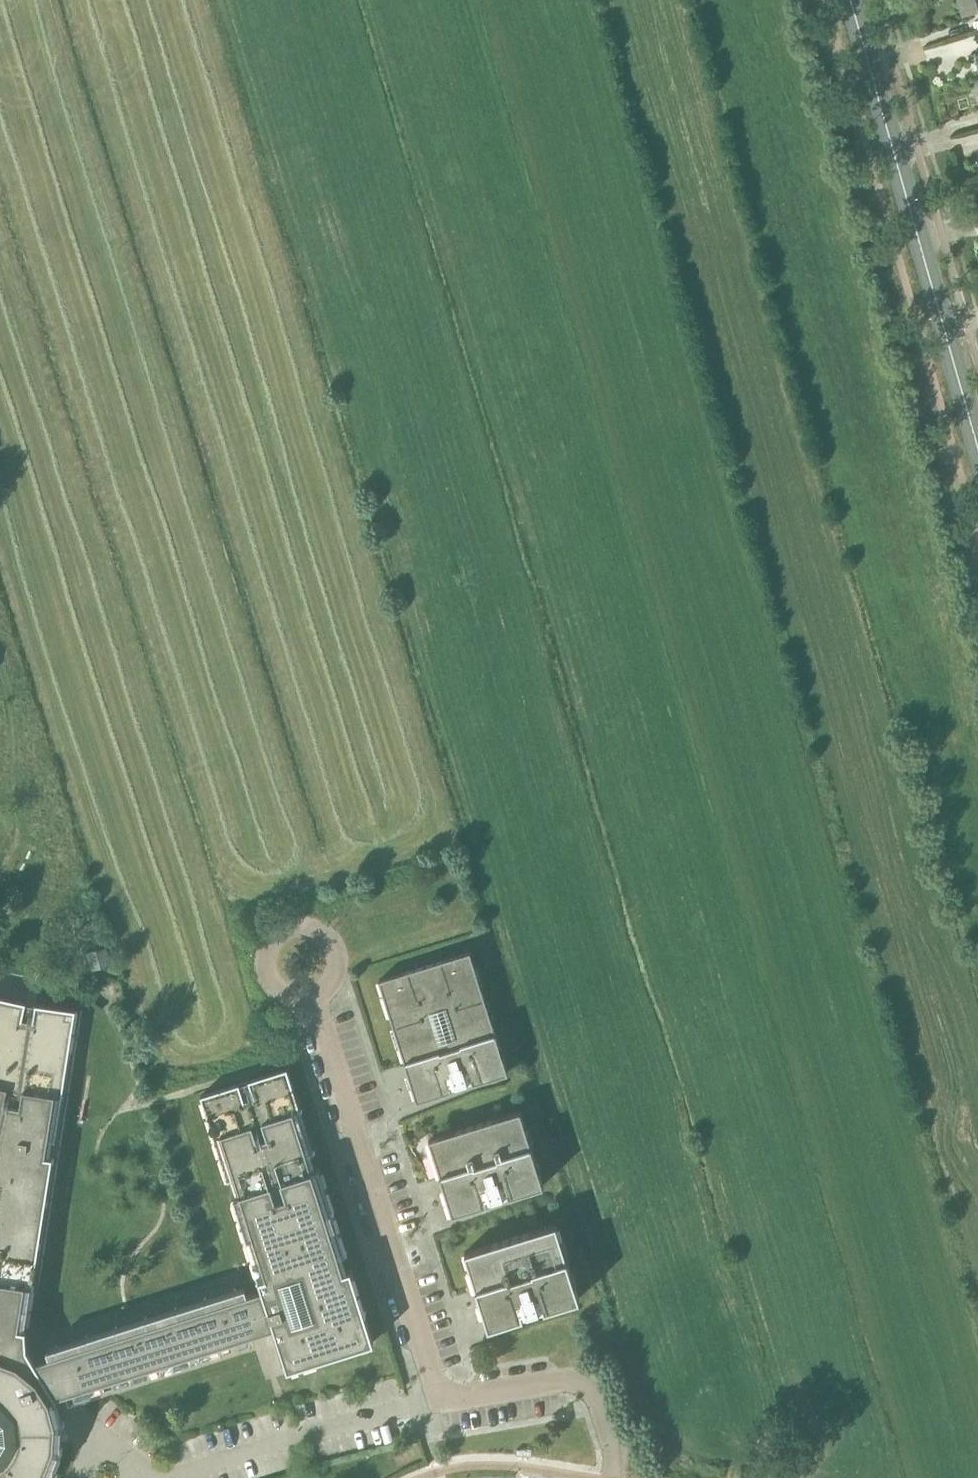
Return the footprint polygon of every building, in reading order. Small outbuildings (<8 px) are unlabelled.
[(961,13),(977,8),(977,0),(957,0),(961,13)] [(93,967),(110,962),(105,947),(88,951),(93,967)] [(400,1047),(405,1063),(417,1100),(451,1089),(451,1087),(472,1080),(473,1083),(508,1071),(470,951),(378,980),(384,996),(381,997),(397,1047),(400,1047)] [(51,1472),(53,1473),(54,1471),(52,1470),(61,1447),(63,1448),(63,1446),(61,1446),(63,1421),(65,1421),(65,1419),(62,1419),(56,1395),(274,1326),(286,1322),(290,1334),(290,1335),(278,1339),(287,1369),(373,1341),(364,1312),(366,1311),(365,1309),(363,1310),(350,1269),(343,1271),(338,1255),(345,1252),(347,1252),(347,1250),(345,1250),(332,1211),(334,1210),(334,1209),(332,1209),(318,1168),(312,1170),(307,1154),(313,1152),(315,1151),(315,1149),(313,1150),(300,1110),(302,1110),(302,1108),(300,1109),(287,1067),(201,1094),(214,1136),(212,1136),(212,1138),(214,1138),(227,1177),(225,1178),(225,1179),(227,1179),(228,1179),(234,1177),(239,1193),(232,1195),(245,1236),(243,1237),(244,1239),(246,1238),(252,1258),(255,1267),(258,1278),(256,1278),(257,1280),(259,1279),(262,1288),(254,1290),(247,1292),(49,1355),(35,1359),(27,1347),(27,1346),(26,1327),(29,1305),(32,1286),(34,1286),(34,1284),(32,1284),(39,1243),(41,1243),(41,1242),(39,1241),(45,1200),(47,1201),(48,1199),(46,1198),(52,1158),(54,1158),(54,1156),(52,1156),(45,1155),(47,1138),(55,1139),(62,1096),(64,1096),(64,1094),(62,1094),(68,1053),(70,1054),(71,1052),(69,1051),(75,1011),(77,1011),(77,1009),(75,1009),(62,1006),(35,1001),(34,1001),(26,999),(0,995),(0,1477),(46,1477),(51,1472)] [(427,1133),(409,1145),(430,1179),(440,1176),(452,1213),(487,1202),(486,1200),(508,1193),(508,1196),(534,1188),(543,1185),(520,1110),(430,1138),(429,1138),(427,1133)] [(476,1287),(488,1326),(523,1315),(522,1313),(544,1306),(544,1309),(579,1298),(556,1223),(464,1251),(469,1268),(467,1269),(473,1288),(476,1287)]
